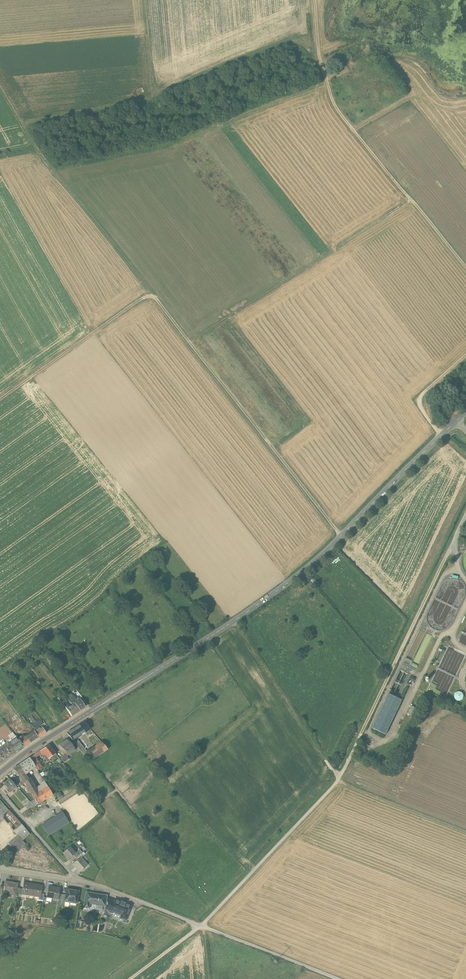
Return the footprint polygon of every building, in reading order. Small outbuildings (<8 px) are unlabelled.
[(463,699),(463,697),(463,694),(461,693),(459,692),(457,693),(455,694),(454,697),(455,699),(457,700),(459,701),(461,700),(463,699)] [(402,700),(388,694),(372,728),(378,731),(376,735),(378,735),(380,732),(385,735),(402,700)] [(80,700),(78,698),(75,700),(73,701),(74,703),(75,704),(80,711),(85,707),(80,700)] [(88,705),(83,698),(80,700),(85,707),(88,705)] [(70,707),(64,700),(61,702),(62,704),(63,704),(71,716),(80,711),(75,704),(72,705),(70,707)] [(417,709),(411,706),(407,713),(413,716),(417,709)] [(29,721),(26,722),(24,723),(22,719),(20,717),(14,721),(19,728),(23,725),(24,726),(25,725),(27,727),(26,728),(27,729),(32,725),(30,724),(29,721)] [(19,728),(14,721),(12,723),(11,722),(10,723),(11,724),(8,726),(13,732),(16,736),(18,739),(22,736),(17,730),(19,728)] [(90,729),(84,722),(79,725),(85,733),(89,730),(90,729)] [(12,732),(5,723),(1,726),(4,729),(4,728),(9,735),(12,732)] [(39,728),(38,729),(34,724),(32,725),(33,728),(35,730),(37,733),(36,735),(38,738),(39,738),(46,733),(42,728),(40,729),(39,728)] [(79,725),(67,733),(74,742),(77,746),(79,744),(77,741),(75,740),(74,740),(85,733),(79,725)] [(36,735),(33,732),(27,736),(32,742),(38,738),(36,735)] [(18,739),(16,736),(11,739),(12,741),(8,744),(9,745),(15,753),(23,746),(18,739)] [(32,742),(27,736),(24,738),(22,736),(18,739),(23,746),(24,747),(32,742)] [(71,744),(67,740),(60,745),(68,756),(75,750),(74,748),(71,744)] [(102,743),(94,748),(100,755),(108,750),(102,743)] [(9,745),(0,752),(0,764),(15,753),(9,745)] [(48,745),(44,748),(56,762),(59,759),(48,745)] [(56,762),(44,748),(39,752),(40,752),(41,753),(41,754),(43,755),(44,754),(51,762),(53,764),(56,762)] [(94,748),(84,755),(90,762),(100,755),(94,748)] [(42,767),(34,755),(30,758),(35,766),(38,770),(42,767)] [(35,766),(30,758),(19,765),(25,774),(25,775),(29,772),(28,771),(35,766)] [(25,774),(19,765),(13,769),(23,781),(24,783),(25,782),(24,782),(29,779),(25,775),(25,774)] [(42,789),(37,792),(29,779),(24,782),(25,782),(27,787),(35,799),(38,804),(48,798),(42,789)] [(16,787),(10,780),(4,785),(10,792),(16,787)] [(53,795),(44,782),(41,783),(42,785),(41,786),(42,789),(48,798),(53,795)] [(4,821),(17,836),(22,841),(29,835),(0,802),(0,824),(4,821)] [(62,813),(42,825),(48,836),(69,823),(62,813)] [(17,836),(8,844),(16,852),(25,844),(22,841),(17,836)] [(75,854),(70,848),(63,854),(69,860),(74,856),(75,854)] [(80,850),(75,854),(74,856),(76,858),(80,854),(82,852),(80,850)] [(78,860),(73,865),(79,872),(87,866),(81,858),(78,860)] [(17,884),(5,882),(4,887),(4,891),(11,892),(10,894),(16,895),(17,884)] [(24,882),(22,890),(22,894),(32,895),(34,884),(24,882)] [(43,885),(34,884),(32,895),(39,897),(41,897),(41,894),(43,885)] [(56,887),(53,887),(49,886),(48,886),(47,897),(52,897),(52,899),(58,900),(59,894),(60,888),(56,887)] [(79,891),(67,889),(66,895),(65,901),(69,902),(70,900),(77,902),(79,891)] [(104,895),(85,892),(83,908),(88,909),(89,904),(102,906),(104,895)] [(114,901),(107,898),(105,907),(105,909),(110,911),(114,901)] [(114,901),(110,911),(122,916),(121,917),(122,918),(122,919),(123,919),(126,920),(132,905),(115,899),(114,901)]
